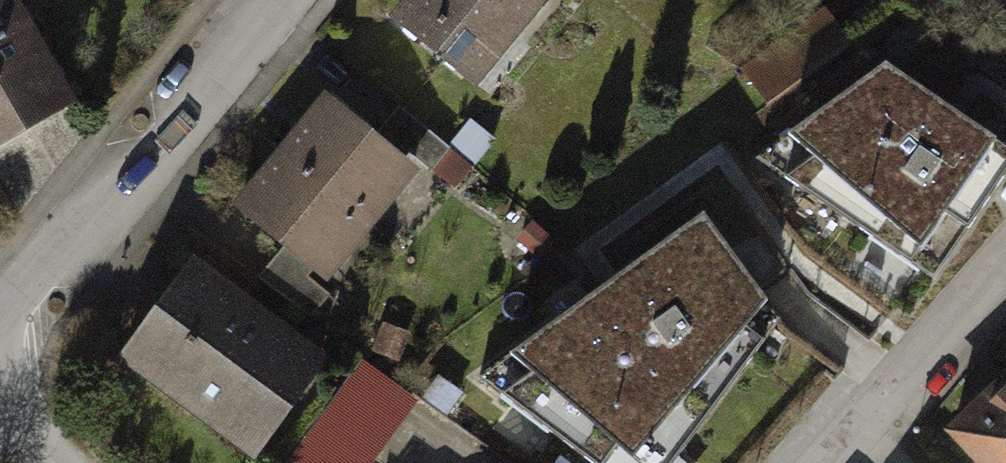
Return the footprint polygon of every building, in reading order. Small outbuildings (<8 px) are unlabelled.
[(70,94),(15,0),(0,0),(0,134),(70,94)] [(515,32),(541,0),(411,0),(394,21),(465,77),(507,25),(515,32)] [(739,60),(769,106),(858,49),(828,3),(739,60)] [(995,143),(880,65),(789,133),(925,246),(995,143)] [(334,97),(288,152),(374,222),(419,167),(334,97)] [(406,113),(387,135),(431,173),(450,150),(406,113)] [(288,152),(242,206),(325,274),(374,222),(288,152)] [(512,354),(638,460),(763,306),(707,217),(512,354)] [(331,292),(285,258),(268,281),(314,315),(331,292)] [(317,371),(194,275),(132,354),(256,449),(317,371)] [(411,403),(362,367),(327,416),(376,451),(411,403)] [(954,433),(983,462),(1005,462),(1005,383),(954,433)]
